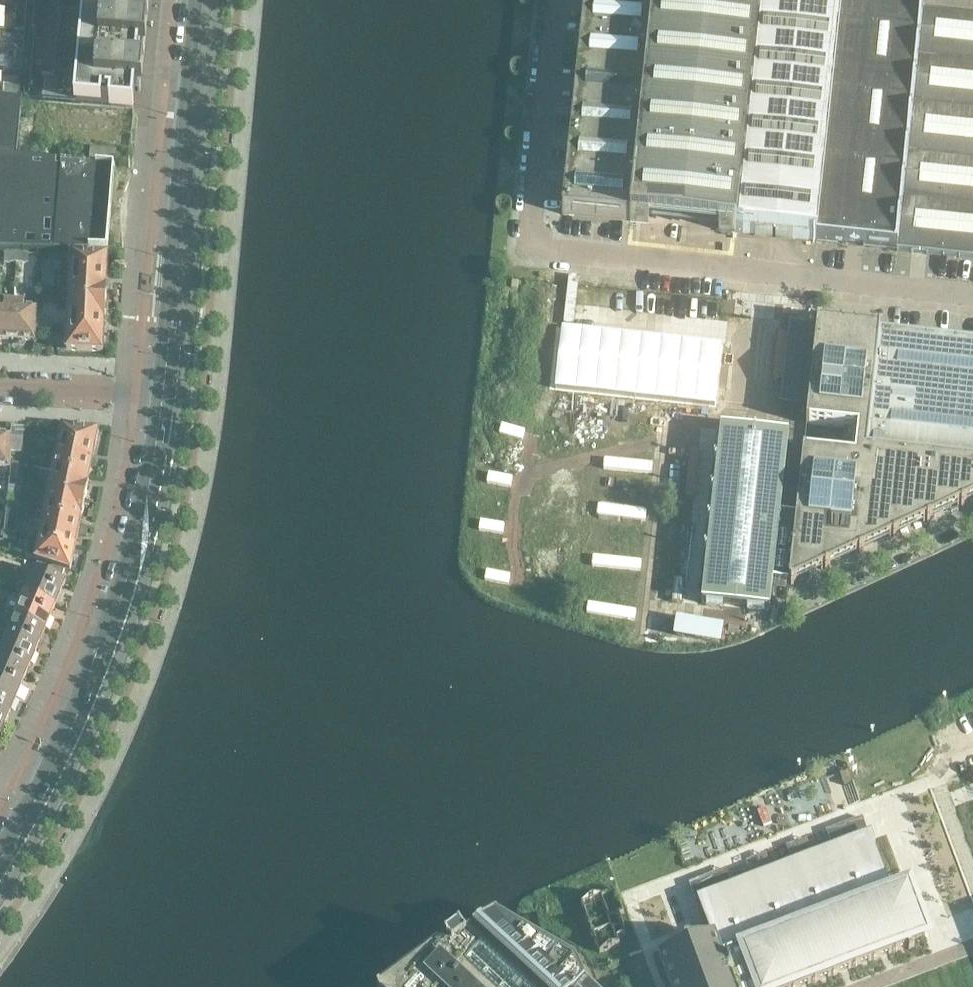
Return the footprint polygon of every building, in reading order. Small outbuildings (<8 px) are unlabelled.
[(18,9),(26,9),(27,0),(23,0),(18,0),(18,9)] [(32,29),(34,30),(28,100),(74,104),(131,110),(133,110),(135,91),(140,91),(141,76),(96,71),(103,0),(35,0),(32,29)] [(584,5),(651,12),(653,0),(586,0),(586,2),(585,2),(584,5)] [(633,183),(629,219),(736,231),(761,0),(653,0),(651,12),(648,46),(644,80),(640,114),(637,149),(633,183)] [(736,231),(772,235),(817,240),(843,0),(761,0),(736,231)] [(897,250),(903,200),(908,154),(913,105),(918,57),(923,8),(972,14),(972,0),(843,0),(817,240),(897,249),(897,250)] [(581,36),(581,39),(648,46),(651,12),(584,5),(584,7),(586,7),(585,11),(586,11),(583,32),(582,36),(581,36)] [(923,8),(918,57),(972,63),(972,14),(923,8)] [(16,31),(25,31),(26,9),(18,9),(16,31)] [(577,70),(577,73),(644,80),(648,46),(581,39),(580,41),(582,41),(581,45),(582,45),(579,67),(579,70),(577,70)] [(24,42),(13,41),(12,51),(23,52),(24,42)] [(22,57),(11,56),(10,72),(21,73),(22,57)] [(918,57),(913,105),(972,112),(972,63),(918,57)] [(574,104),(573,107),(640,114),(644,80),(577,73),(577,75),(578,76),(578,79),(576,101),(575,101),(575,104),(574,104)] [(0,85),(0,96),(19,99),(20,86),(0,85)] [(107,251),(115,166),(34,157),(39,102),(22,100),(22,99),(19,99),(0,96),(0,249),(107,251)] [(913,105),(908,154),(972,161),(972,112),(913,105)] [(570,138),(570,141),(637,149),(640,114),(573,107),(573,110),(574,110),(574,113),(572,135),(571,139),(570,138)] [(566,173),(566,176),(633,183),(637,149),(570,141),(569,144),(571,144),(570,147),(571,148),(568,169),(568,173),(566,173)] [(91,148),(90,163),(109,165),(114,166),(116,151),(91,148)] [(903,200),(972,207),(972,161),(908,154),(903,200)] [(562,207),(562,212),(564,213),(564,212),(629,219),(633,183),(566,176),(566,178),(567,178),(567,182),(564,204),(564,207),(562,207)] [(897,250),(898,250),(972,258),(972,207),(903,200),(897,250)] [(70,252),(68,279),(106,282),(107,255),(104,255),(104,254),(70,252)] [(5,253),(5,262),(17,262),(17,253),(5,253)] [(17,253),(17,262),(29,262),(30,254),(17,253)] [(50,279),(51,270),(39,269),(38,278),(50,279)] [(38,286),(50,287),(50,279),(38,278),(38,286)] [(68,279),(67,304),(105,306),(106,282),(68,279)] [(13,341),(15,299),(7,298),(2,298),(2,306),(0,306),(0,340),(13,341)] [(15,299),(13,341),(35,342),(35,339),(36,339),(36,334),(36,325),(37,316),(37,308),(24,306),(25,300),(15,299)] [(67,304),(66,328),(104,330),(105,306),(67,304)] [(49,326),(49,317),(37,316),(36,325),(49,326)] [(817,323),(806,425),(809,425),(809,424),(858,429),(854,458),(806,452),(803,451),(796,516),(788,582),(788,584),(789,584),(790,584),(791,585),(793,584),(793,583),(793,582),(972,499),(972,341),(881,331),(881,330),(817,323)] [(36,334),(48,335),(49,326),(36,325),(36,334)] [(66,328),(65,348),(67,348),(67,351),(103,353),(104,330),(66,328)] [(60,431),(56,450),(93,458),(99,432),(62,428),(62,431),(60,431)] [(722,429),(702,604),(768,611),(771,580),(788,582),(796,516),(779,514),(787,436),(722,429)] [(10,470),(11,454),(11,445),(11,439),(11,436),(0,435),(0,469),(10,470)] [(11,439),(11,445),(23,446),(24,436),(12,436),(11,439)] [(23,446),(11,445),(11,454),(23,454),(23,446)] [(56,450),(52,473),(89,480),(93,458),(56,450)] [(9,477),(8,487),(19,488),(22,465),(11,464),(10,469),(9,477)] [(52,473),(47,496),(84,504),(89,480),(52,473)] [(8,487),(7,495),(18,496),(19,488),(8,487)] [(47,496),(43,518),(80,526),(84,504),(47,496)] [(6,509),(3,532),(15,534),(17,512),(6,509)] [(43,518),(38,541),(75,548),(80,526),(43,518)] [(3,532),(3,541),(15,541),(15,534),(3,532)] [(28,547),(26,558),(34,561),(37,562),(64,571),(65,570),(70,572),(75,548),(38,541),(30,539),(28,547)] [(34,568),(23,593),(55,607),(66,582),(61,580),(64,571),(37,562),(35,569),(34,568)] [(23,593),(13,616),(45,630),(55,607),(23,593)] [(13,616),(3,639),(36,652),(45,630),(13,616)] [(26,676),(36,652),(3,639),(0,647),(0,665),(26,676)] [(16,699),(26,676),(0,665),(0,693),(16,699)] [(6,722),(16,699),(0,693),(0,720),(6,722)] [(959,832),(963,840),(972,836),(972,827),(959,832)] [(702,903),(713,931),(715,937),(714,937),(721,956),(721,955),(734,986),(802,986),(838,973),(853,968),(907,947),(908,950),(911,949),(909,943),(925,937),(907,889),(891,895),(890,892),(891,892),(890,890),(889,890),(889,889),(872,845),(873,844),(875,844),(874,842),(873,843),(873,842),(872,842),(871,839),(702,903)] [(601,896),(581,903),(587,921),(592,936),(593,936),(600,953),(620,946),(617,938),(626,934),(619,916),(625,913),(616,891),(601,896)] [(497,915),(485,924),(463,940),(511,986),(591,986),(585,981),(575,959),(498,915),(497,915)] [(658,957),(670,986),(734,986),(721,955),(721,956),(714,937),(713,937),(658,957)] [(463,940),(396,986),(511,986),(463,940)]
